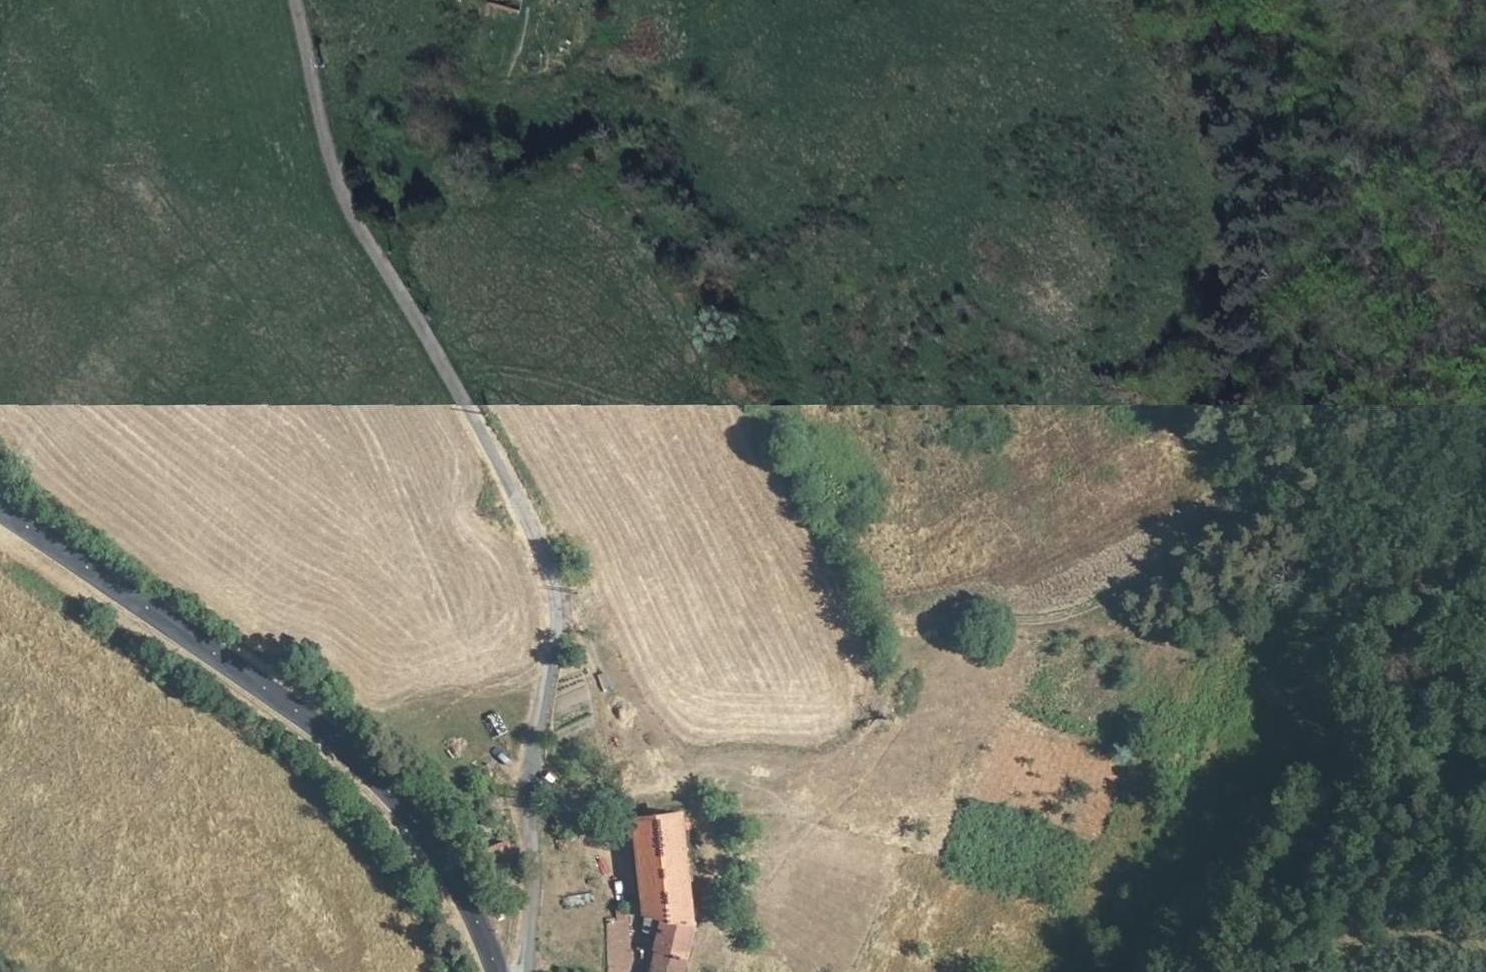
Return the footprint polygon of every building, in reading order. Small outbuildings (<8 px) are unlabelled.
[(637,823),(646,913),(662,915),(659,950),(661,954),(655,971),(684,971),(696,926),(688,832),(637,823)] [(629,950),(630,912),(620,912),(619,920),(611,920),(608,970),(626,971),(629,950)]
